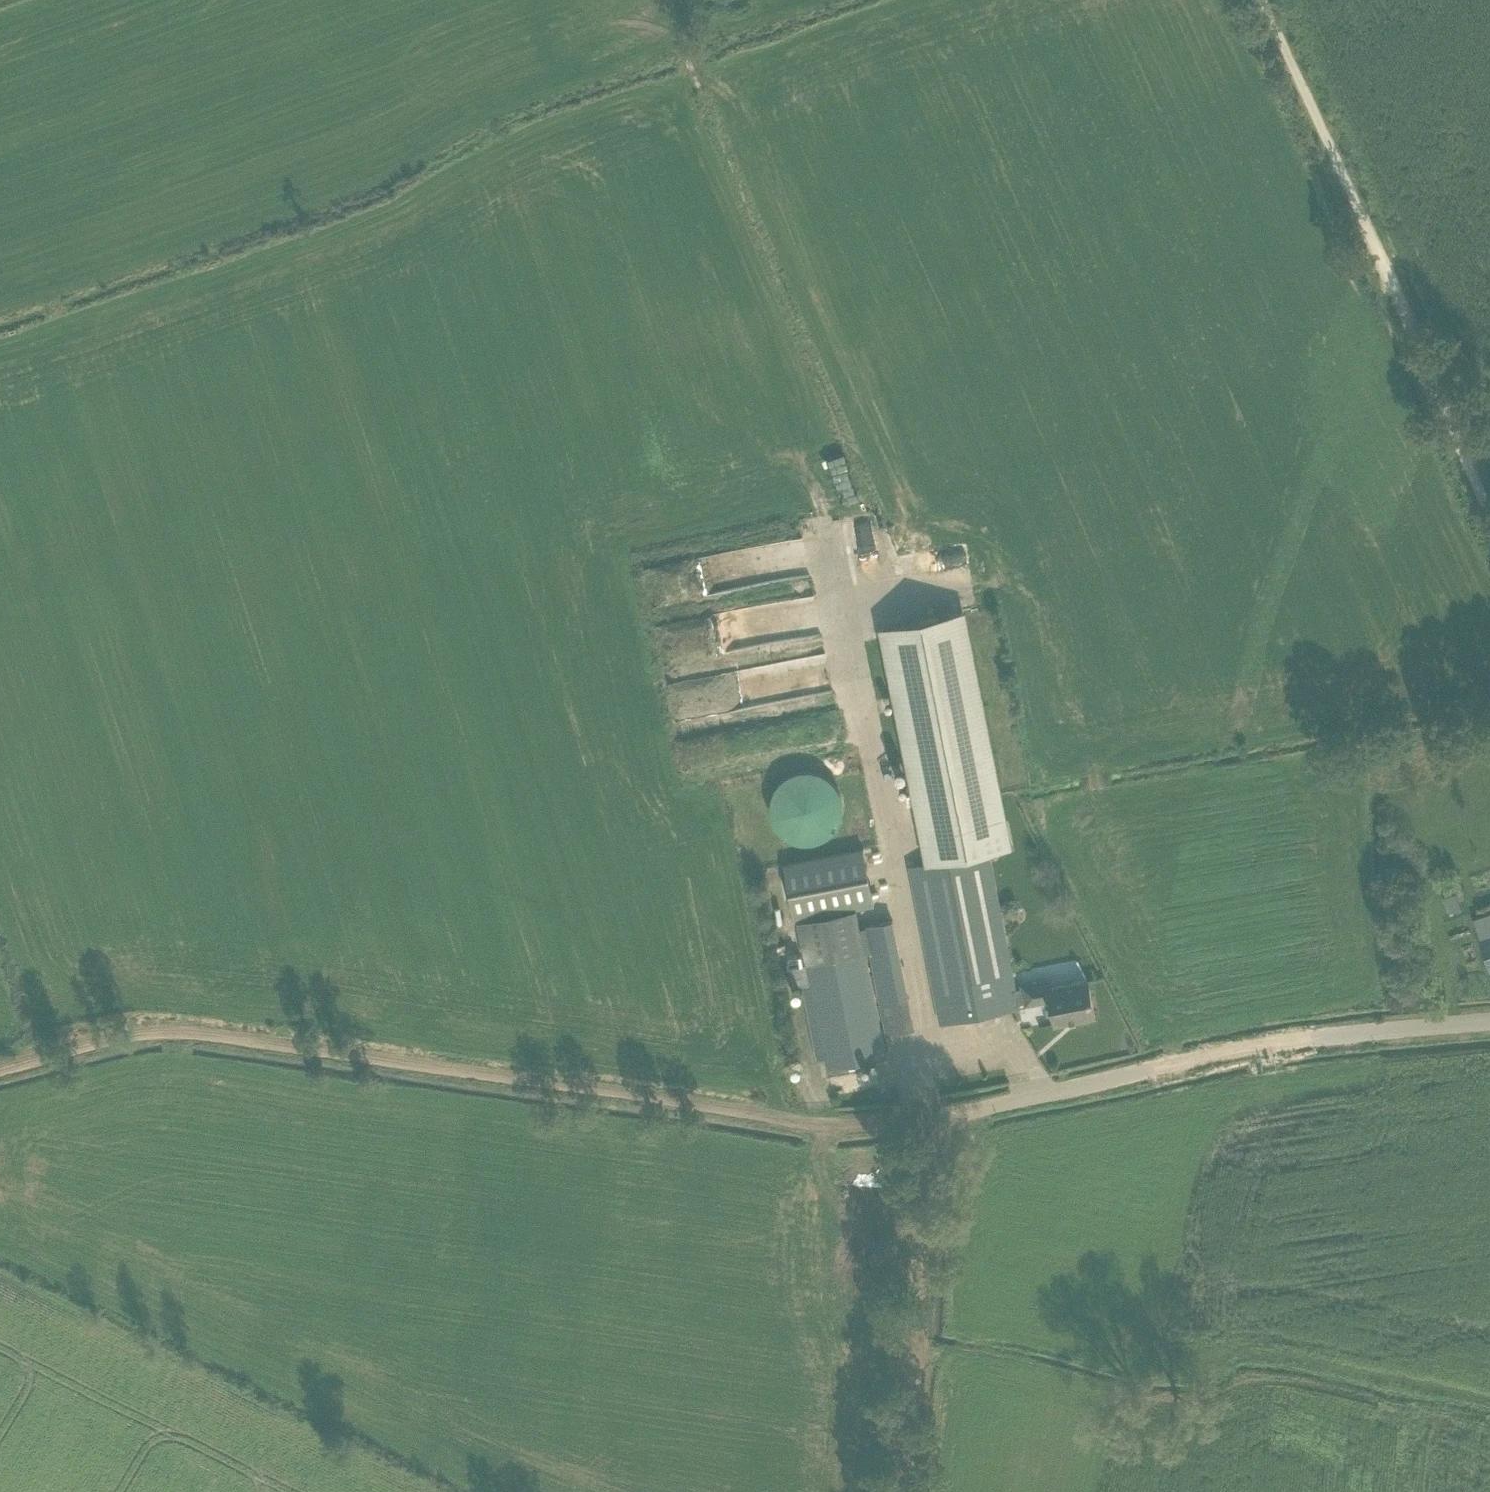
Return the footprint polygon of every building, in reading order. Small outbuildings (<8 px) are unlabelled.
[(651,601),(810,577),(804,538),(645,562),(651,601)] [(964,612),(878,628),(925,863),(910,866),(937,1004),(941,1023),(1019,1008),(1018,999),(1025,998),(1026,1004),(1051,999),(1055,1022),(1094,1015),(1088,979),(1050,987),(1048,979),(1022,984),(1023,988),(1015,989),(989,851),(1009,847),(964,612)] [(842,820),(844,809),(842,798),(840,789),(834,781),(828,776),(817,771),(806,770),(795,771),(786,775),(780,781),(773,790),(770,802),(770,813),(773,821),(779,830),(783,834),(787,837),(797,841),(802,842),(815,842),(825,839),(832,835),(839,826),(842,820)] [(798,919),(857,907),(874,904),(863,849),(783,864),(794,919),(798,919)] [(1456,893),(1444,897),(1450,912),(1461,908),(1456,893)] [(860,927),(857,907),(798,919),(807,963),(865,951),(870,950),(866,926),(860,927)] [(909,998),(892,920),(865,925),(866,926),(870,950),(881,1004),(909,998)] [(1480,938),(1489,968),(1489,934),(1480,938)] [(885,1057),(865,951),(807,963),(828,1068),(885,1057)] [(909,998),(881,1004),(887,1032),(914,1027),(909,998)]
